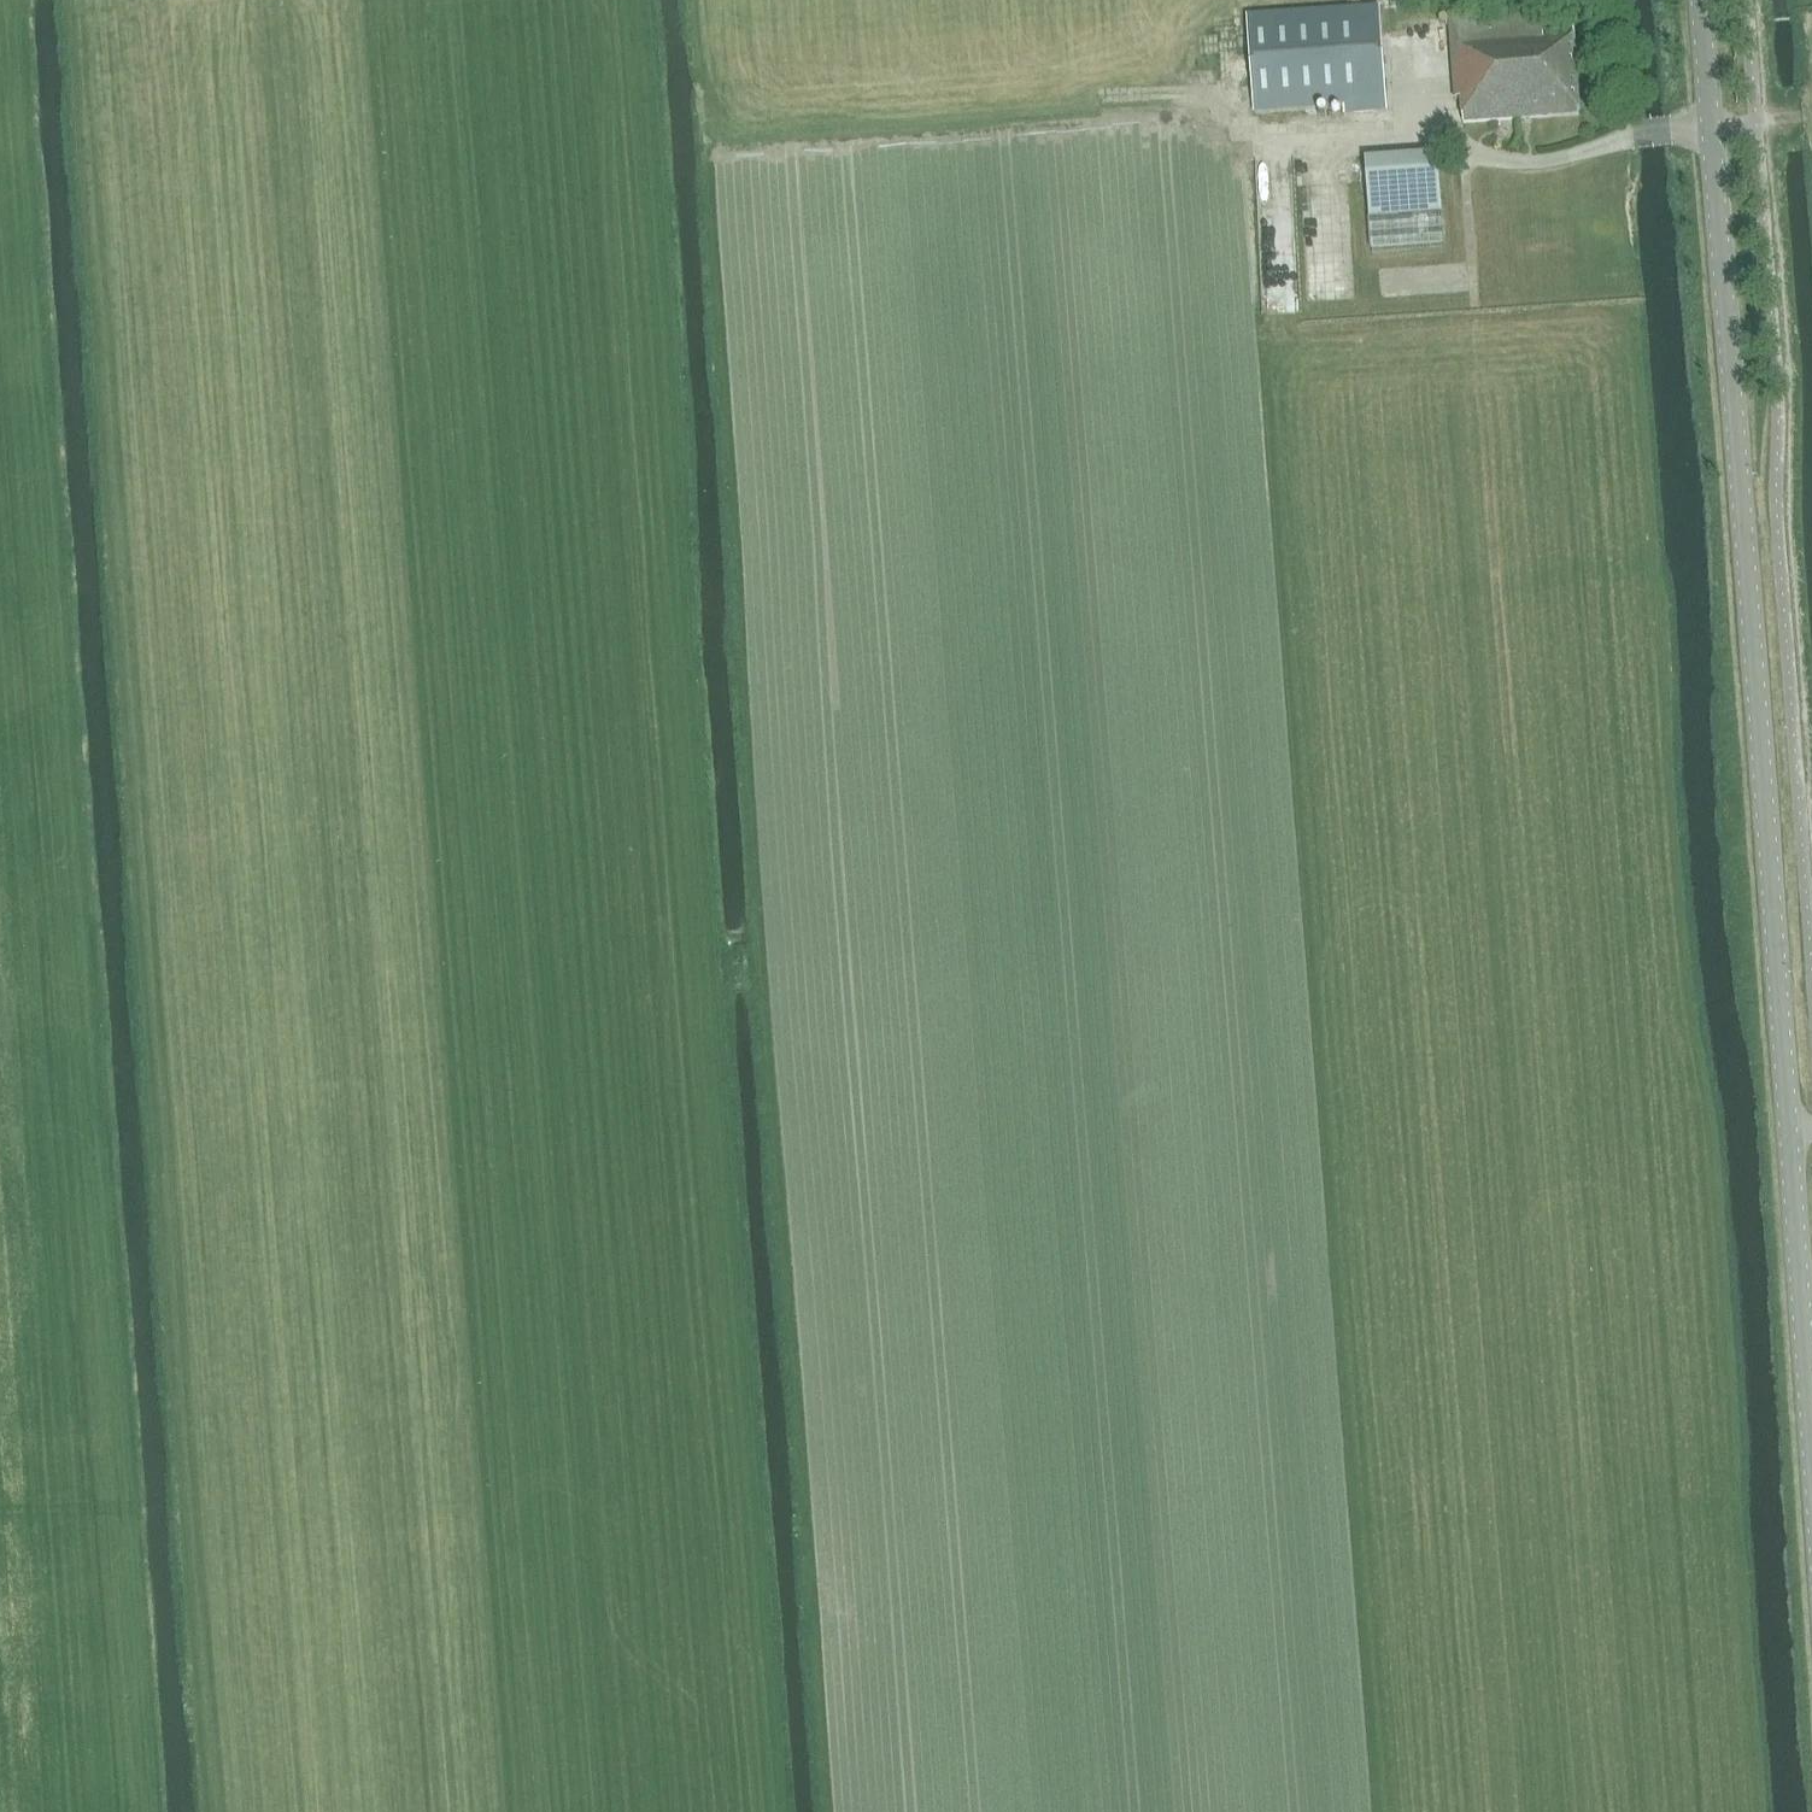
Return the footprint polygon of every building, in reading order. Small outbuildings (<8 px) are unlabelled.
[(1376,9),(1247,17),(1254,115),(1329,109),(1330,117),(1383,113),(1376,9)] [(1542,10),(1450,16),(1456,100),(1462,100),(1464,123),(1580,115),(1574,33),(1544,35),(1542,10)] [(1365,161),(1369,219),(1371,251),(1444,246),(1437,156),(1365,161)] [(1257,291),(1260,305),(1279,302),(1277,287),(1257,291)]
